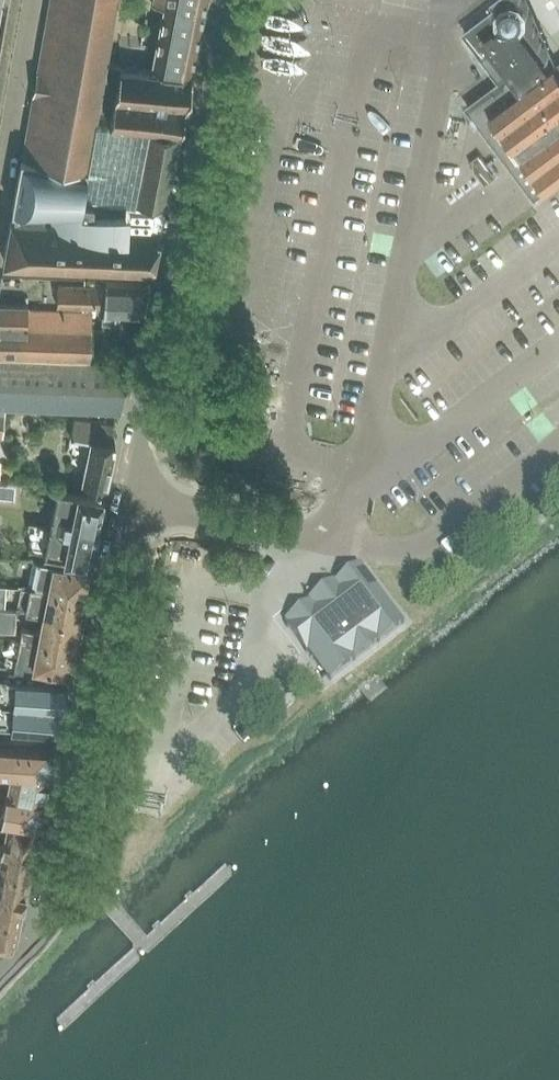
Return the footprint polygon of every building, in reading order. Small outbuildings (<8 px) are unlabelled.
[(166,200),(180,132),(181,129),(192,72),(186,72),(186,70),(191,71),(206,0),(152,0),(152,2),(163,4),(151,65),(167,67),(167,69),(107,62),(118,0),(50,0),(23,156),(11,216),(4,259),(151,267),(162,223),(160,223),(165,200),(166,200)] [(465,106),(535,198),(558,180),(558,70),(555,65),(550,69),(522,33),(533,25),(514,0),(507,0),(464,32),(486,60),(496,53),(511,72),(465,106)] [(481,160),(461,142),(452,152),(473,170),(481,160)] [(148,280),(106,279),(85,277),(85,284),(84,306),(104,307),(104,310),(102,310),(102,319),(120,320),(120,323),(120,327),(122,330),(126,332),(137,332),(148,280)] [(59,282),(58,305),(84,306),(85,284),(59,282)] [(90,361),(93,310),(29,307),(29,304),(0,303),(0,356),(90,361)] [(131,363),(90,361),(0,356),(0,435),(3,435),(6,408),(104,412),(116,412),(121,412),(131,363)] [(113,422),(116,412),(104,412),(103,419),(75,413),(68,446),(73,447),(71,453),(86,456),(81,478),(106,483),(116,440),(110,439),(114,422),(113,422)] [(51,526),(30,522),(29,527),(34,528),(30,551),(91,563),(103,498),(57,489),(56,491),(57,491),(53,515),(52,515),(52,517),(53,517),(51,526)] [(90,570),(52,562),(43,560),(33,560),(28,585),(32,585),(38,586),(85,595),(90,570)] [(286,618),(284,619),(288,624),(286,625),(288,627),(289,625),(306,648),(305,649),(306,651),(308,650),(330,679),(331,677),(330,676),(352,659),(354,660),(355,659),(354,657),(377,640),(378,642),(380,640),(379,639),(401,622),(402,623),(404,622),(359,562),(357,564),(360,568),(314,603),(309,597),(307,599),(310,602),(288,619),(286,618)] [(19,606),(20,585),(0,584),(0,605),(19,606)] [(85,595),(38,586),(32,585),(30,595),(25,594),(25,598),(29,598),(26,610),(42,613),(80,620),(85,595)] [(0,610),(0,630),(16,631),(18,611),(0,610)] [(20,635),(28,637),(75,646),(80,620),(42,613),(39,628),(22,625),(20,635)] [(75,646),(28,637),(20,635),(14,666),(23,668),(24,662),(70,671),(75,646)] [(59,731),(63,682),(0,677),(0,726),(59,731)] [(5,790),(1,822),(10,823),(38,829),(43,803),(48,782),(47,782),(55,743),(31,740),(0,737),(0,789),(5,790)] [(38,830),(8,824),(7,828),(3,843),(0,842),(0,847),(33,854),(38,830)] [(33,854),(0,847),(0,852),(2,853),(1,860),(0,865),(0,872),(28,877),(33,854)] [(0,872),(0,895),(24,900),(28,877),(0,872)] [(19,924),(24,900),(0,895),(0,920),(19,924)] [(13,942),(15,942),(19,924),(0,920),(0,950),(6,952),(9,949),(10,946),(12,947),(13,942)]
